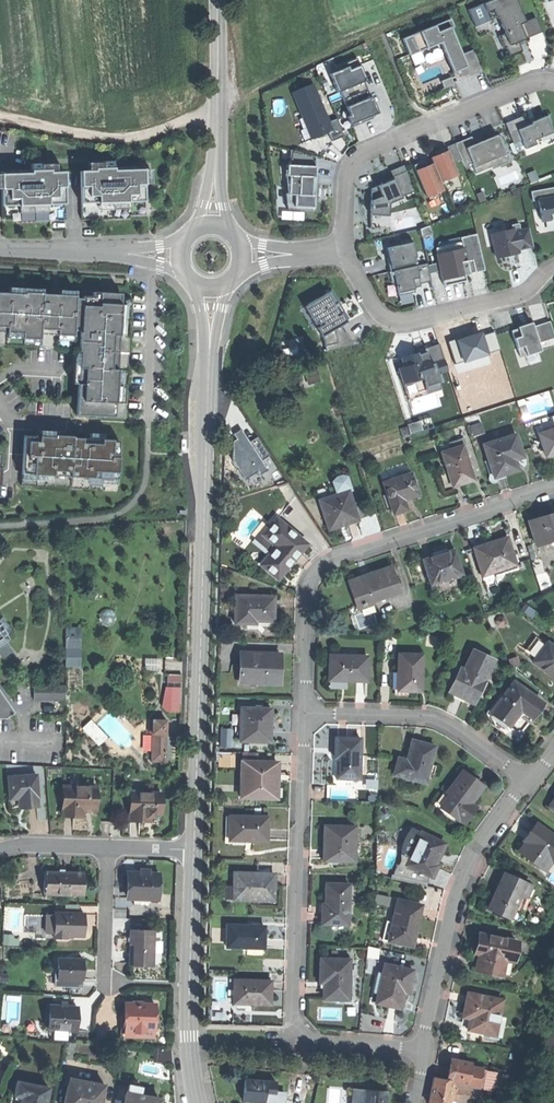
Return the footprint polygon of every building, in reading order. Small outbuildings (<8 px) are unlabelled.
[(475,25),(498,15),(503,27),(505,26),(507,32),(499,35),(504,47),(506,46),(510,55),(522,50),(520,44),(518,41),(526,37),(542,31),(536,16),(525,20),(517,0),(488,0),(468,8),(475,25)] [(446,19),(433,24),(436,31),(449,25),(446,19)] [(461,53),(449,25),(436,31),(433,24),(402,37),(409,53),(438,41),(451,72),(466,66),(461,53)] [(471,49),(461,53),(466,66),(451,72),(455,81),(480,70),(471,49)] [(346,115),(351,127),(375,118),(374,116),(380,113),(373,95),(371,96),(361,70),(363,69),(359,58),(340,65),(342,69),(331,74),(338,91),(341,89),(351,113),(346,115)] [(330,131),(333,139),(344,135),(337,119),(331,121),(314,82),(291,91),(311,139),(330,131)] [(522,116),(505,122),(514,143),(522,140),(526,148),(536,144),(534,140),(543,136),(543,135),(553,131),(549,115),(536,120),(537,121),(532,124),(526,126),(522,116)] [(472,136),(455,143),(465,166),(472,162),(477,173),(492,166),(491,163),(509,156),(501,136),(488,141),(476,146),(472,136)] [(316,156),(291,149),(290,164),(287,164),(287,175),(289,176),(289,193),(287,193),(286,206),(314,207),(314,194),(312,194),(312,187),(318,187),(318,176),(316,176),(316,156)] [(422,161),(414,164),(427,197),(445,189),(441,181),(459,174),(449,150),(437,154),(432,157),(434,163),(425,167),(422,161)] [(78,172),(79,220),(127,219),(126,216),(142,215),(141,168),(110,169),(110,161),(101,162),(101,168),(100,168),(100,172),(78,172)] [(0,173),(0,220),(15,220),(15,223),(63,222),(62,173),(39,174),(39,171),(38,171),(38,164),(28,165),(28,172),(0,173)] [(399,196),(413,190),(402,165),(388,171),(392,179),(370,188),(367,214),(384,215),(386,204),(400,198),(399,196)] [(538,200),(538,199),(553,196),(553,187),(531,191),(533,201),(538,200)] [(542,221),(553,219),(553,196),(538,199),(538,200),(542,221)] [(492,233),(498,257),(509,255),(509,252),(513,251),(513,253),(514,253),(515,254),(519,253),(518,248),(533,245),(530,228),(521,230),(519,223),(512,225),(513,228),(492,233)] [(439,254),(446,284),(468,279),(467,273),(486,269),(478,233),(464,237),(466,248),(439,254)] [(414,266),(408,242),(384,248),(389,271),(414,266)] [(424,263),(414,266),(416,278),(417,283),(428,281),(424,263)] [(414,266),(389,271),(394,293),(412,289),(410,280),(416,278),(414,266)] [(332,290),(308,304),(321,326),(317,327),(322,336),(324,335),(327,351),(350,345),(347,331),(345,331),(341,325),(347,321),(342,313),(340,314),(338,310),(335,305),(339,302),(332,290)] [(70,349),(70,342),(76,342),(75,351),(77,352),(74,416),(122,418),(128,299),(112,299),(112,302),(107,302),(108,299),(79,297),(79,299),(73,299),(73,296),(50,295),(21,293),(22,295),(0,294),(0,346),(70,349)] [(511,329),(520,356),(541,350),(538,342),(553,337),(553,332),(550,320),(533,325),(532,323),(521,326),(511,329)] [(418,352),(401,358),(404,366),(399,368),(405,385),(425,379),(425,377),(441,372),(449,369),(440,343),(424,348),(426,352),(422,353),(419,354),(418,352)] [(444,380),(441,372),(425,377),(425,379),(405,385),(409,399),(428,393),(426,386),(444,380)] [(546,453),(553,451),(553,426),(539,431),(546,453)] [(510,470),(517,468),(512,453),(521,450),(515,433),(483,443),(488,459),(493,475),(504,472),(510,470)] [(22,436),(19,486),(114,491),(117,441),(70,439),(70,437),(52,436),(52,438),(22,436)] [(442,451),(453,485),(462,482),(473,478),(462,444),(442,451)] [(506,477),(504,472),(493,475),(488,459),(484,460),(491,481),(506,477)] [(383,480),(393,512),(399,510),(406,508),(403,497),(417,493),(411,472),(383,480)] [(321,502),(329,527),(343,523),(357,518),(348,490),(331,496),(332,498),(321,502)] [(529,520),(536,542),(553,537),(553,512),(545,515),(529,520)] [(261,563),(278,576),(291,560),(306,542),(276,517),(269,526),(263,532),(277,543),(271,551),(261,563)] [(254,537),(271,551),(277,543),(263,532),(269,526),(265,523),(254,537)] [(489,541),(474,546),(482,573),(494,569),(503,567),(502,565),(514,561),(507,536),(489,541)] [(424,558),(432,583),(462,574),(454,548),(436,554),(424,558)] [(516,567),(514,561),(502,565),(503,567),(494,569),(495,573),(516,567)] [(351,579),(359,604),(400,590),(391,565),(370,572),(351,579)] [(497,582),(495,573),(494,569),(482,573),(486,586),(497,582)] [(273,595),(235,594),(235,622),(255,622),(255,619),(273,619),(273,607),(273,595)] [(355,613),(359,627),(377,621),(373,607),(355,613)] [(497,620),(499,625),(504,625),(507,620),(505,616),(500,616),(497,620)] [(69,629),(69,667),(82,666),(82,629),(69,629)] [(524,651),(534,659),(547,642),(536,634),(524,651)] [(553,676),(553,645),(548,641),(547,642),(534,659),(533,660),(553,676)] [(462,696),(474,702),(495,659),(474,648),(464,667),(461,666),(449,690),(462,696)] [(279,653),(240,652),(239,677),(252,677),(252,681),(279,682),(279,667),(279,653)] [(410,689),(421,689),(422,653),(398,652),(398,670),(400,670),(400,689),(410,689)] [(329,678),(366,679),(367,655),(330,654),(329,666),(329,678)] [(518,656),(511,658),(513,665),(520,663),(518,656)] [(169,684),(182,683),(182,673),(168,674),(169,684)] [(490,711),(510,725),(516,716),(521,709),(525,711),(532,717),(536,711),(543,701),(513,680),(503,694),(490,711)] [(180,712),(182,686),(166,685),(163,710),(180,712)] [(34,706),(64,706),(64,692),(34,691),(34,706)] [(507,734),(512,727),(510,725),(490,711),(503,694),(501,692),(486,712),(491,723),(507,734)] [(6,724),(15,718),(0,694),(0,724),(6,724)] [(270,708),(241,707),(240,729),(244,729),(243,740),(269,740),(269,723),(270,708)] [(519,719),(525,711),(521,709),(516,716),(519,719)] [(522,729),(532,717),(525,711),(519,719),(516,716),(510,725),(512,727),(516,730),(522,729)] [(148,760),(162,761),(163,719),(149,719),(148,760)] [(233,746),(233,728),(222,728),(222,746),(233,746)] [(336,777),(359,778),(360,737),(334,736),(334,756),(336,756),(336,762),(336,777)] [(423,743),(412,740),(406,763),(397,761),(394,774),(425,782),(434,745),(423,743)] [(241,752),(241,760),(257,761),(257,753),(241,752)] [(257,761),(241,760),(240,793),(253,793),(253,796),(273,796),(273,772),(276,772),(276,761),(257,761)] [(458,817),(464,821),(471,812),(466,808),(470,803),(483,786),(463,770),(447,791),(451,794),(442,806),(457,818),(458,817)] [(36,774),(6,776),(8,799),(17,798),(24,798),(25,806),(37,805),(36,796),(38,796),(36,774)] [(63,784),(62,814),(69,814),(76,814),(77,808),(83,808),(95,809),(95,794),(93,794),(93,785),(63,784)] [(130,803),(129,820),(141,820),(141,816),(147,816),(154,817),(154,812),(161,812),(161,792),(137,791),(137,803),(130,803)] [(475,807),(470,803),(466,808),(471,812),(473,809),(475,807)] [(229,839),(266,839),(266,828),(266,815),(229,815),(229,839)] [(545,869),(552,859),(553,857),(553,836),(536,822),(528,832),(532,835),(527,841),(520,851),(545,869)] [(354,826),(324,825),(323,833),(323,837),(328,838),(327,859),(353,860),(354,826)] [(406,864),(431,876),(438,864),(435,862),(438,856),(444,843),(421,832),(417,841),(415,841),(409,853),(411,853),(406,864)] [(524,838),(527,841),(532,835),(528,832),(526,835),(524,838)] [(487,905),(510,916),(514,907),(521,892),(525,894),(530,884),(504,871),(495,890),(487,905)] [(49,872),(49,894),(79,894),(79,872),(65,872),(49,872)] [(144,873),(129,872),(128,898),(133,898),(150,899),(159,899),(160,874),(144,873)] [(234,872),(234,899),(273,899),(273,887),(273,872),(234,872)] [(322,922),(347,923),(349,884),(327,883),(326,896),(326,904),(323,904),(322,922)] [(529,896),(525,894),(521,892),(514,907),(518,910),(529,896)] [(377,902),(389,905),(390,897),(378,895),(377,902)] [(388,941),(409,946),(411,934),(415,935),(417,924),(422,904),(397,899),(392,923),(388,941)] [(55,912),(54,937),(66,938),(66,935),(84,936),(85,925),(85,914),(55,912)] [(382,940),(388,941),(392,923),(386,922),(382,940)] [(226,946),(263,947),(264,936),(264,925),(227,924),(226,946)] [(155,931),(130,930),(130,947),(129,965),(153,966),(155,931)] [(517,941),(480,933),(478,942),(476,952),(478,952),(475,968),(502,974),(505,958),(513,960),(517,941)] [(56,979),(81,980),(81,969),(82,958),(56,958),(56,979)] [(320,973),(320,981),(327,982),(326,998),(348,999),(349,959),(321,958),(320,973)] [(374,1002),(400,1008),(404,992),(407,993),(409,985),(412,972),(384,964),(381,976),(383,977),(380,990),(378,990),(374,1002)] [(234,979),(234,998),(252,999),(252,1002),(270,1003),(271,991),(271,979),(234,979)] [(501,999),(467,993),(465,1002),(464,1012),(470,1013),(467,1028),(490,1033),(493,1018),(497,1019),(501,999)] [(155,1005),(125,1004),(124,1017),(126,1017),(126,1027),(154,1028),(155,1005)] [(48,1005),(48,1029),(74,1029),(75,1017),(75,1006),(48,1005)] [(154,1037),(154,1028),(126,1027),(120,1027),(120,1036),(154,1037)] [(157,1071),(171,1072),(172,1060),(158,1060),(157,1071)] [(444,1085),(455,1087),(452,1101),(473,1102),(479,1102),(484,1074),(469,1071),(469,1069),(457,1066),(456,1071),(448,1069),(446,1076),(444,1085)] [(104,1084),(70,1077),(65,1102),(100,1102),(104,1084)] [(244,1088),(243,1099),(263,1100),(264,1100),(264,1090),(265,1079),(245,1078),(244,1088)] [(275,1079),(265,1079),(264,1090),(275,1091),(275,1089),(275,1079)] [(308,1082),(289,1080),(287,1098),(307,1100),(308,1082)] [(46,1086),(16,1081),(15,1087),(14,1094),(22,1095),(20,1102),(43,1102),(46,1086)] [(128,1083),(126,1091),(139,1094),(141,1085),(128,1083)] [(432,1083),(430,1094),(428,1102),(448,1102),(450,1102),(452,1102),(452,1101),(455,1087),(444,1085),(432,1083)] [(365,1088),(352,1087),(351,1102),(364,1102),(365,1088)] [(365,1088),(364,1102),(383,1102),(383,1101),(384,1090),(365,1088)] [(284,1089),(275,1089),(275,1091),(264,1090),(264,1100),(263,1100),(263,1102),(275,1102),(280,1101),(283,1098),(284,1089)] [(126,1091),(124,1102),(159,1102),(160,1098),(139,1094),(126,1091)] [(22,1095),(14,1094),(12,1102),(20,1102),(22,1095)]
